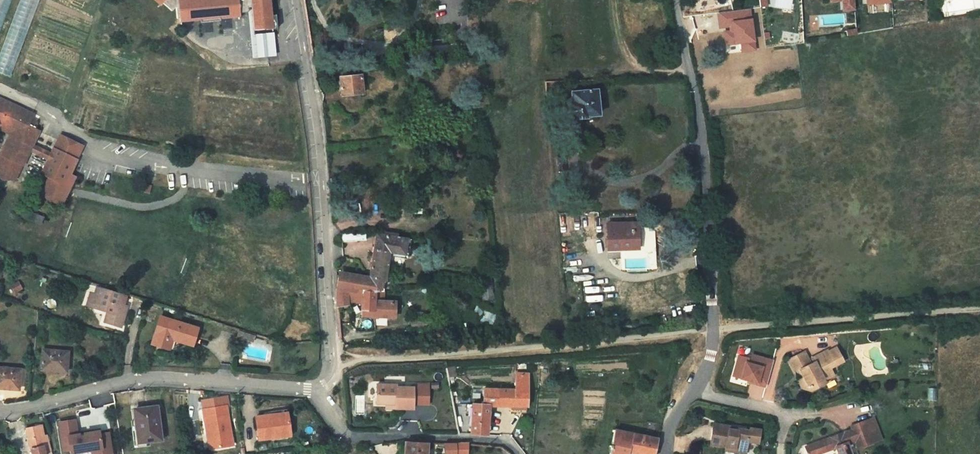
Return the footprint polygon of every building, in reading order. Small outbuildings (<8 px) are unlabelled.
[(35,0),(18,0),(0,59),(0,72),(12,75),(35,0)] [(10,0),(0,0),(0,30),(10,0)] [(145,7),(146,5),(161,18),(163,16),(173,24),(176,21),(177,22),(178,33),(181,32),(181,36),(201,34),(201,37),(221,35),(221,32),(241,31),(240,26),(250,25),(250,22),(254,22),(256,43),(269,42),(269,45),(279,44),(277,30),(273,30),(271,4),(269,4),(269,0),(271,0),(235,0),(234,0),(230,2),(226,3),(225,2),(222,2),(222,0),(215,0),(208,3),(191,5),(185,0),(137,0),(145,7)] [(853,0),(843,0),(843,2),(844,12),(854,11),(853,0)] [(735,32),(725,33),(726,45),(736,43),(736,44),(742,43),(743,52),(756,50),(751,10),(719,14),(720,27),(734,26),(735,32)] [(254,22),(250,22),(250,25),(254,72),(278,70),(276,47),(256,49),(256,43),(254,22)] [(344,89),(346,108),(368,106),(367,87),(344,89)] [(17,133),(15,138),(5,159),(7,159),(0,173),(0,174),(20,184),(27,169),(28,169),(44,135),(39,132),(41,126),(35,124),(38,118),(10,106),(8,107),(7,104),(1,101),(0,103),(0,123),(1,126),(17,133)] [(600,130),(599,111),(598,106),(574,108),(576,134),(586,133),(586,131),(600,130)] [(15,138),(17,133),(1,126),(0,123),(0,131),(15,138)] [(88,149),(66,139),(59,153),(59,152),(47,177),(71,188),(82,163),(88,149)] [(639,269),(637,235),(608,237),(610,263),(624,262),(625,270),(639,269)] [(345,252),(361,251),(361,243),(344,245),(345,252)] [(386,288),(389,276),(392,258),(395,259),(395,249),(379,246),(373,274),(371,285),(378,287),(386,288)] [(340,282),(341,297),(366,301),(366,298),(378,300),(378,290),(340,282)] [(124,297),(94,289),(92,295),(90,305),(98,307),(97,312),(106,314),(106,316),(104,318),(102,324),(119,328),(126,307),(122,306),(124,297)] [(377,312),(378,300),(366,298),(366,301),(341,297),(342,312),(353,312),(353,308),(365,310),(365,316),(366,317),(366,327),(377,327),(398,327),(398,312),(377,312)] [(482,318),(492,320),(493,313),(484,311),(482,318)] [(191,347),(197,329),(158,318),(149,346),(162,351),(165,339),(170,340),(191,347)] [(252,334),(237,330),(235,338),(240,340),(242,336),(251,339),(252,334)] [(179,354),(170,340),(165,339),(162,351),(179,354)] [(838,378),(834,370),(839,368),(840,369),(848,365),(842,351),(834,355),(833,354),(817,362),(819,366),(816,368),(809,356),(793,364),(800,377),(805,374),(809,383),(807,384),(809,389),(814,390),(816,395),(830,387),(828,383),(838,378)] [(747,360),(738,358),(733,378),(767,386),(773,361),(751,356),(749,365),(746,364),(747,360)] [(62,377),(63,358),(37,357),(36,375),(62,377)] [(14,374),(0,373),(0,393),(13,394),(14,374)] [(535,396),(535,380),(521,379),(521,394),(489,394),(490,406),(479,407),(477,439),(492,439),(494,410),(517,411),(516,415),(533,415),(533,396),(535,396)] [(419,414),(419,392),(402,392),(402,390),(383,390),(383,409),(392,409),(402,409),(402,413),(419,414)] [(233,404),(210,409),(212,418),(233,414),(235,413),(233,404)] [(233,414),(212,418),(210,418),(215,442),(219,442),(222,453),(233,453),(241,452),(233,414)] [(169,448),(165,415),(142,419),(146,450),(169,448)] [(279,419),(280,422),(280,425),(298,422),(297,416),(279,419)] [(57,420),(61,453),(90,450),(90,453),(112,453),(109,428),(77,432),(76,418),(57,420)] [(811,449),(813,453),(833,453),(842,451),(843,453),(855,453),(853,448),(862,445),(865,451),(878,446),(886,443),(879,421),(871,424),(858,429),(859,433),(811,449)] [(280,422),(263,424),(267,447),(302,442),(298,422),(280,425),(280,422)] [(715,430),(712,451),(728,453),(730,453),(749,453),(750,447),(760,449),(762,435),(751,434),(751,436),(740,435),(739,436),(731,435),(731,432),(715,430)] [(657,449),(659,439),(615,431),(611,453),(656,453),(657,449)] [(57,440),(51,441),(49,433),(36,436),(40,453),(60,453),(57,440)]
